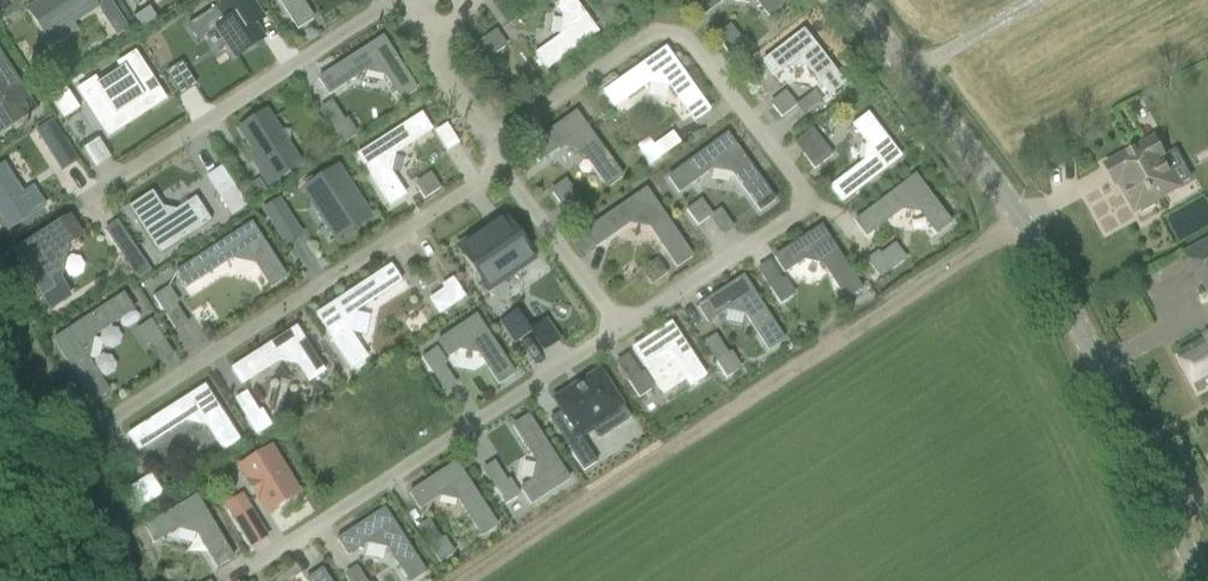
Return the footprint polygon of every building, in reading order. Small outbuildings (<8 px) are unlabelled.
[(30,12),(46,38),(94,7),(90,0),(48,0),(30,12)] [(188,26),(197,40),(216,28),(236,59),(264,41),(255,26),(263,21),(250,0),(228,0),(188,26)] [(297,30),(313,20),(300,0),(278,0),(297,30)] [(535,56),(546,70),(597,34),(572,0),(566,0),(555,8),(564,20),(562,36),(535,56)] [(768,17),(782,6),(778,0),(755,0),(768,17)] [(111,3),(97,12),(115,39),(129,30),(111,3)] [(149,9),(133,19),(141,31),(157,20),(149,9)] [(726,52),(741,40),(732,29),(717,41),(726,52)] [(763,63),(774,77),(790,65),(807,67),(829,96),(844,85),(803,32),(763,63)] [(491,57),(504,49),(493,33),(481,41),(491,57)] [(416,91),(382,39),(318,80),(328,95),(366,71),(384,75),(401,101),(416,91)] [(668,87),(694,122),(709,112),(665,50),(603,94),(613,109),(649,83),(668,87)] [(38,111),(0,53),(0,135),(38,111)] [(93,82),(79,92),(107,135),(123,125),(117,116),(141,100),(147,109),(163,99),(134,56),(120,65),(124,70),(97,88),(93,82)] [(184,69),(169,78),(183,100),(198,91),(184,69)] [(67,91),(51,101),(63,121),(79,110),(67,91)] [(781,118),(796,106),(787,95),(772,107),(781,118)] [(265,114),(241,130),(266,168),(259,172),(268,186),(299,166),(265,114)] [(527,148),(538,163),(561,147),(578,149),(607,189),(622,178),(575,114),(527,148)] [(392,156),(431,132),(421,116),(357,157),(389,206),(405,197),(389,172),(392,156)] [(830,189),(841,204),(900,159),(867,116),(853,127),(867,146),(865,162),(830,189)] [(52,120),(35,131),(49,153),(66,142),(52,120)] [(354,138),(344,122),(332,129),(342,146),(354,138)] [(678,194),(710,171),(730,172),(759,212),(774,202),(727,136),(668,179),(678,194)] [(1105,166),(1117,187),(1120,185),(1136,214),(1174,193),(1158,165),(1167,160),(1155,139),(1105,166)] [(818,144),(802,156),(811,167),(813,170),(832,156),(821,141),(818,144)] [(649,166),(661,158),(650,142),(638,151),(649,166)] [(0,169),(0,217),(9,231),(45,207),(34,190),(23,197),(4,166),(0,169)] [(337,170),(305,191),(314,205),(320,201),(342,235),(368,218),(337,170)] [(440,190),(432,177),(416,188),(424,200),(440,190)] [(950,224),(915,177),(854,223),(866,237),(902,210),(918,212),(936,235),(950,224)] [(259,182),(248,189),(255,200),(266,193),(259,182)] [(560,206),(576,195),(567,183),(552,194),(560,206)] [(234,189),(220,199),(232,217),(246,207),(234,189)] [(596,247),(630,224),(647,226),(676,268),(691,258),(645,191),(585,232),(596,247)] [(152,193),(128,208),(159,256),(211,222),(195,199),(176,212),(162,209),(152,193)] [(279,202),(265,211),(275,227),(289,218),(279,202)] [(697,227),(709,218),(698,203),(686,211),(697,227)] [(504,217),(457,249),(480,282),(486,291),(487,292),(488,291),(504,280),(534,260),(504,217)] [(64,225),(10,259),(44,313),(62,301),(52,286),(59,252),(75,242),(64,225)] [(286,279),(251,225),(175,274),(185,290),(231,260),(255,265),(270,289),(286,279)] [(822,264),(845,300),(861,290),(820,228),(774,258),(784,273),(805,260),(822,264)] [(1207,293),(1207,292),(1207,242),(1185,254),(1207,293)] [(133,246),(121,254),(138,278),(150,270),(133,246)] [(892,271),(903,262),(891,247),(880,255),(892,271)] [(651,286),(667,275),(659,263),(642,274),(651,286)] [(543,277),(559,310),(582,300),(566,266),(543,277)] [(390,268),(316,316),(351,369),(366,359),(350,334),(366,337),(371,317),(354,313),(400,283),(390,268)] [(707,323),(727,310),(743,313),(768,351),(783,341),(743,278),(697,308),(707,323)] [(780,306),(792,298),(781,281),(769,289),(780,306)] [(176,306),(166,290),(153,298),(164,314),(176,306)] [(442,314),(454,306),(443,290),(431,298),(442,314)] [(88,361),(93,338),(133,311),(123,296),(53,341),(93,403),(109,393),(88,361)] [(516,314),(501,325),(514,344),(533,331),(532,331),(531,332),(530,331),(529,332),(516,314)] [(477,353),(498,385),(514,375),(475,318),(438,343),(448,358),(460,350),(477,353)] [(149,345),(162,337),(151,321),(138,329),(149,345)] [(671,325),(633,350),(643,365),(659,390),(682,375),(690,387),(705,377),(671,325)] [(324,373),(296,329),(232,370),(242,385),(279,361),(297,365),(308,383),(324,373)] [(1198,394),(1207,389),(1207,335),(1204,338),(1206,342),(1178,357),(1198,394)] [(432,375),(444,367),(433,351),(421,359),(432,375)] [(726,379),(738,371),(728,355),(716,363),(726,379)] [(599,371),(553,401),(576,437),(590,428),(622,407),(599,371)] [(639,399),(651,391),(641,374),(628,382),(639,399)] [(238,442),(204,388),(128,436),(138,452),(186,421),(207,426),(223,452),(238,442)] [(270,427),(260,411),(245,421),(255,436),(270,427)] [(533,482),(520,490),(530,505),(569,480),(528,417),(512,427),(537,465),(533,482)] [(581,439),(568,448),(583,472),(596,463),(581,439)] [(267,512),(297,494),(271,451),(241,469),(267,512)] [(497,527),(456,464),(409,494),(420,510),(439,497),(458,501),(481,537),(497,527)] [(518,501),(506,482),(494,490),(506,509),(518,501)] [(139,510),(151,503),(141,486),(129,494),(139,510)] [(243,494),(224,506),(237,528),(256,517),(256,516),(243,494)] [(146,528),(155,543),(179,529),(196,534),(217,568),(233,559),(196,498),(146,528)] [(367,543),(386,547),(408,580),(412,580),(425,573),(384,510),(338,540),(348,556),(367,543)] [(452,556),(441,540),(429,548),(439,564),(452,556)] [(322,571),(306,580),(328,580),(322,571)]
